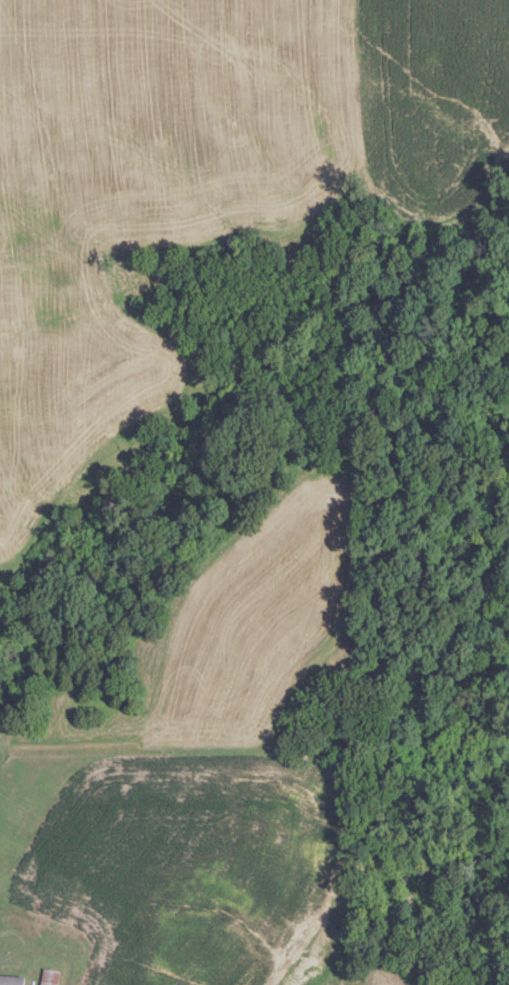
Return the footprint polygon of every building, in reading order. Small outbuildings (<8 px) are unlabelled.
[(58,968),(41,968),(41,984),(57,984),(58,968)] [(24,975),(0,975),(0,984),(24,984),(24,975)]
